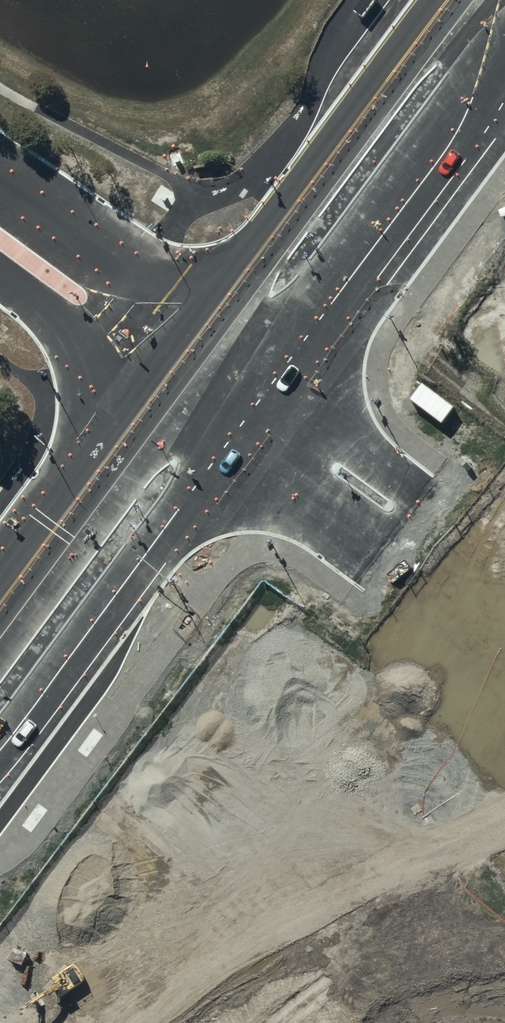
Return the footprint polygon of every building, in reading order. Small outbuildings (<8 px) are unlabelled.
[(352,10),(361,17),(373,0),(359,0),(352,10)] [(103,735),(94,728),(77,751),(86,757),(103,735)] [(47,810),(38,803),(22,826),(31,832),(47,810)]
